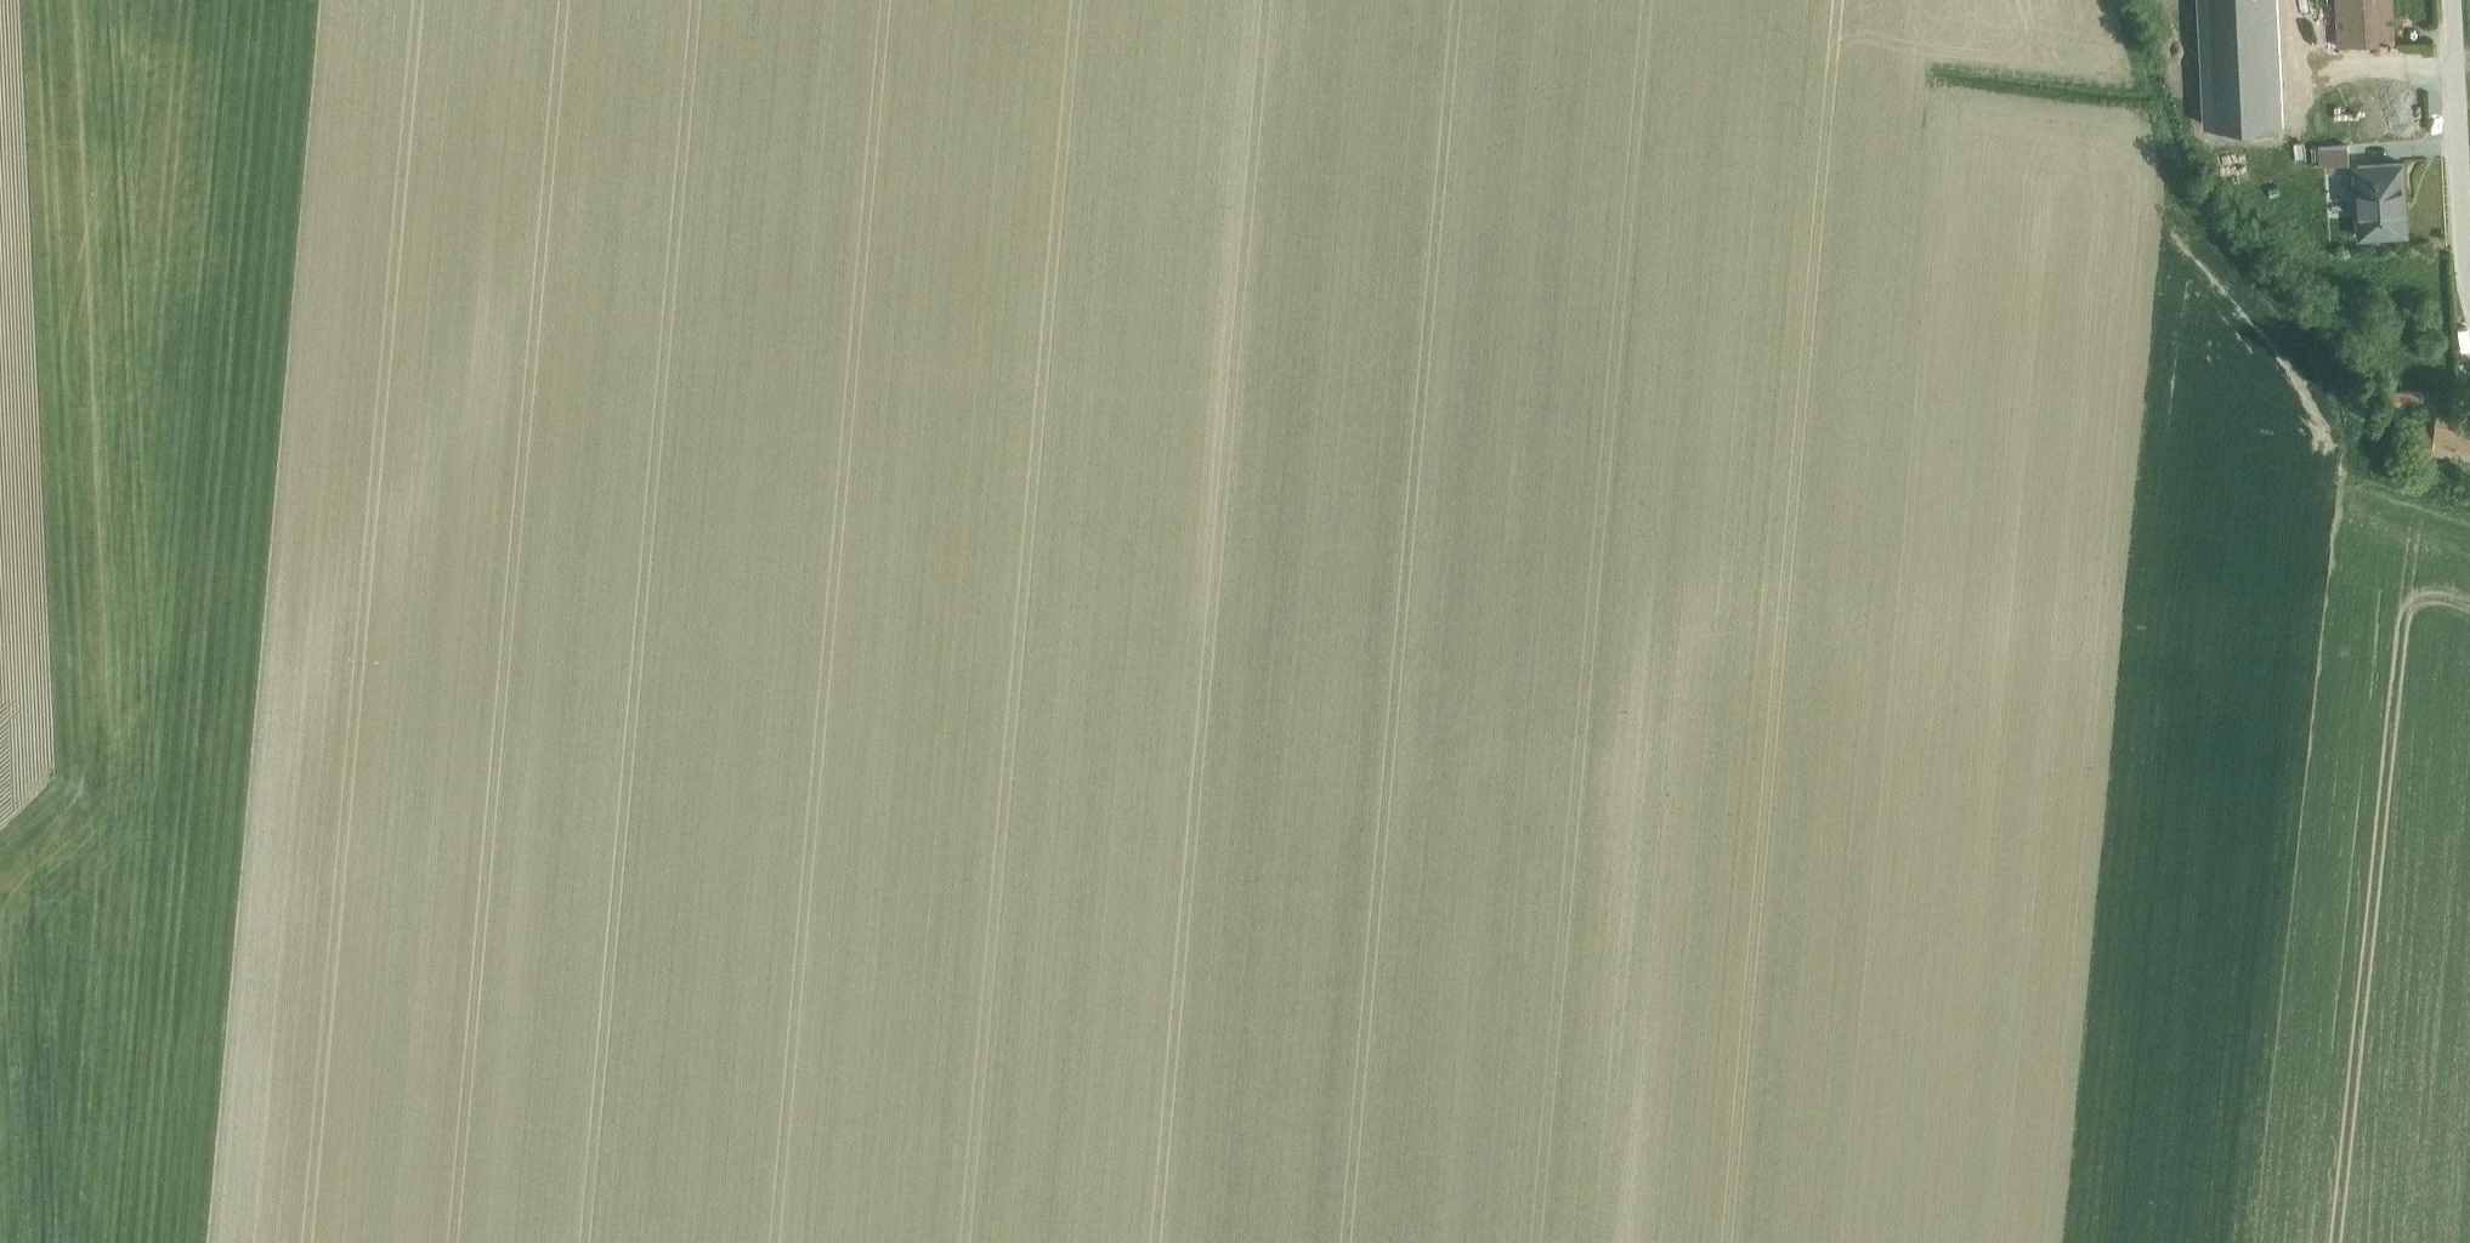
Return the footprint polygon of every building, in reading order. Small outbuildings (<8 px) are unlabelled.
[(2338,44),(2395,41),(2393,0),(2336,0),(2338,44)] [(2192,41),(2194,8),(2174,7),(2172,40),(2192,41)] [(2241,70),(2240,104),(2260,104),(2260,70),(2241,70)] [(2272,135),(2258,139),(2263,158),(2277,154),(2272,135)] [(2349,145),(2319,147),(2320,165),(2350,163),(2349,145)] [(2403,161),(2353,165),(2357,236),(2407,232),(2403,161)] [(2381,384),(2380,402),(2424,404),(2424,388),(2381,384)] [(2422,444),(2433,445),(2432,452),(2469,457),(2469,411),(2452,408),(2454,395),(2430,392),(2422,444)]
